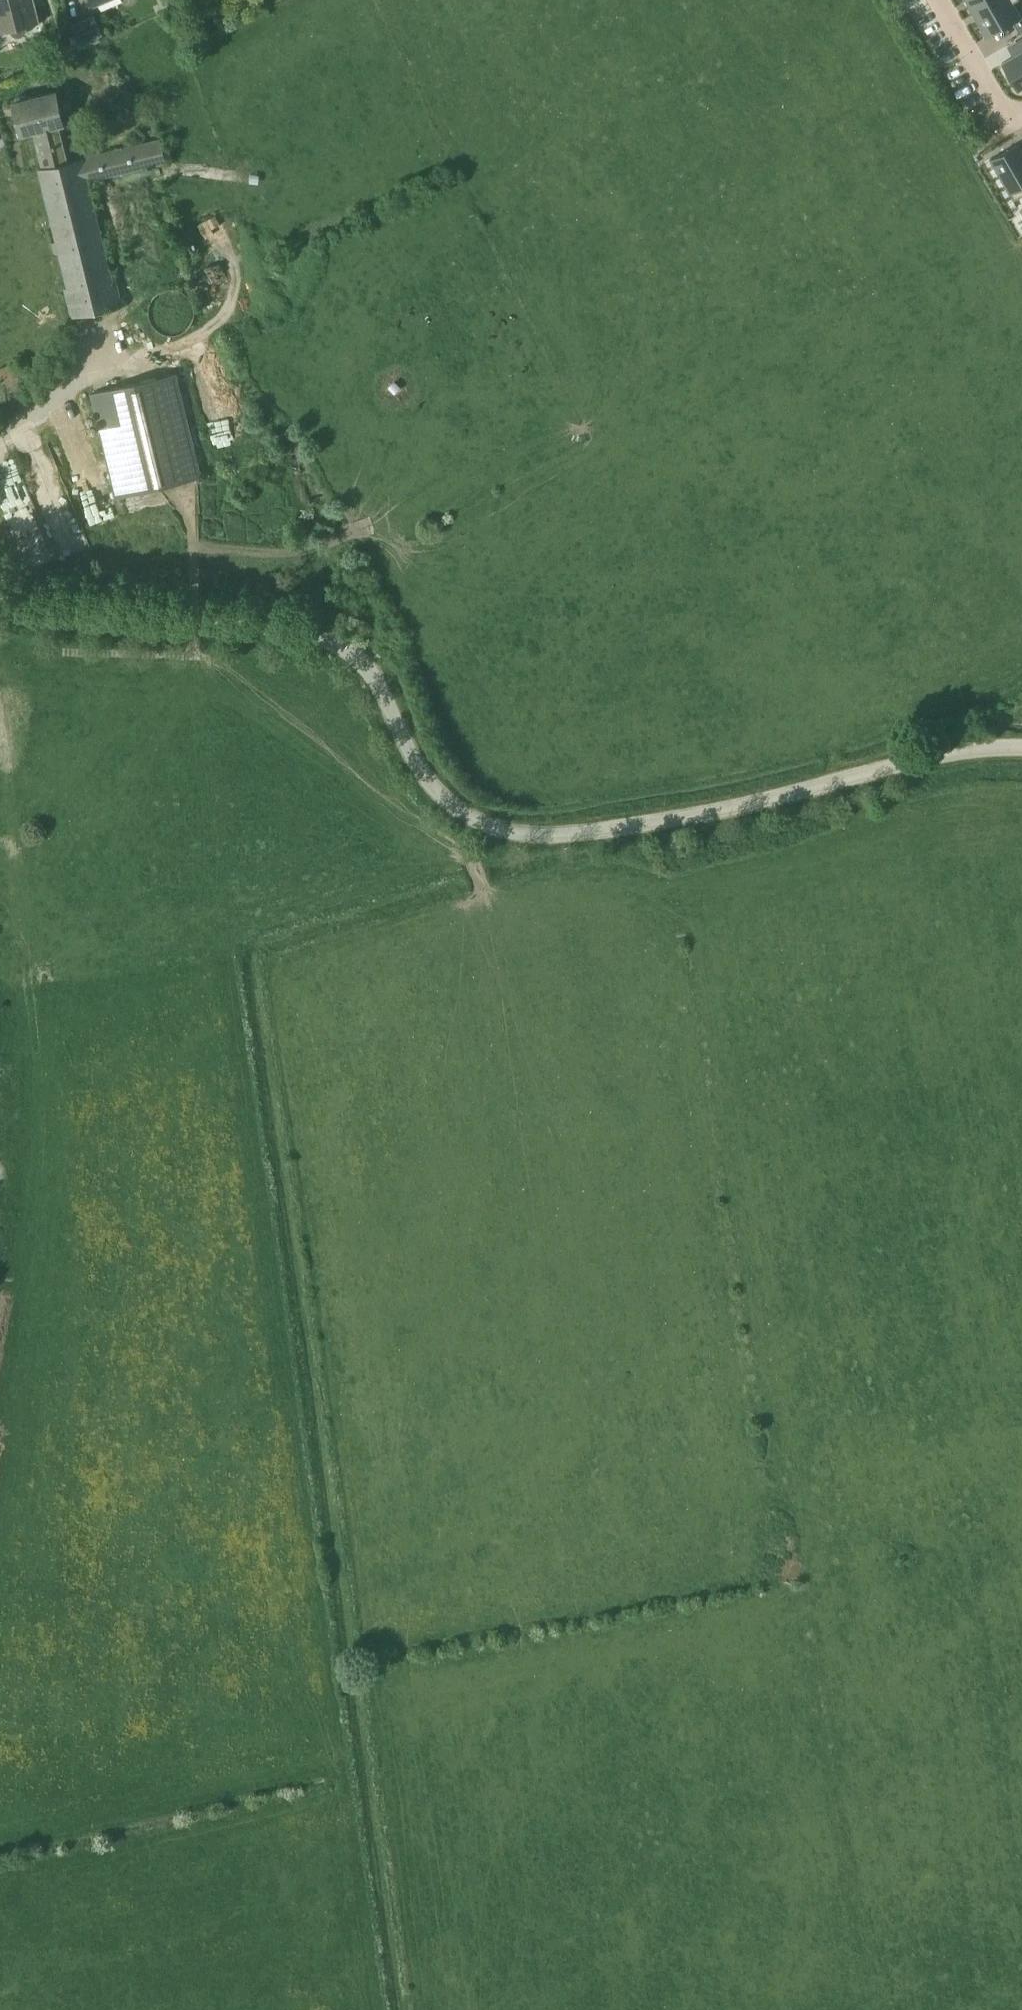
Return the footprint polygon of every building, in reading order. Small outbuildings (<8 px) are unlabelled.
[(27,25),(40,22),(35,0),(0,0),(0,32),(10,29),(12,33),(15,35),(19,36),(22,35),(26,33),(27,30),(27,25)] [(972,10),(990,0),(966,0),(972,10)] [(972,10),(987,37),(1014,22),(1020,32),(1021,31),(1021,17),(1013,2),(1017,0),(990,0),(972,10)] [(94,15),(72,24),(78,45),(102,35),(94,15)] [(1002,63),(1018,91),(1021,89),(1021,52),(1014,57),(1002,63)] [(34,132),(43,168),(72,161),(63,125),(65,124),(57,91),(13,101),(21,135),(34,132)] [(168,161),(163,140),(84,159),(83,158),(72,161),(43,168),(40,168),(69,286),(66,287),(73,316),(123,304),(115,275),(113,275),(89,181),(168,161)] [(991,159),(1011,194),(1014,200),(1021,195),(1021,149),(1019,143),(991,159)] [(228,219),(208,223),(213,246),(233,242),(228,219)] [(176,373),(90,394),(115,498),(202,477),(176,373)] [(32,500),(10,507),(25,556),(48,549),(32,500)]
